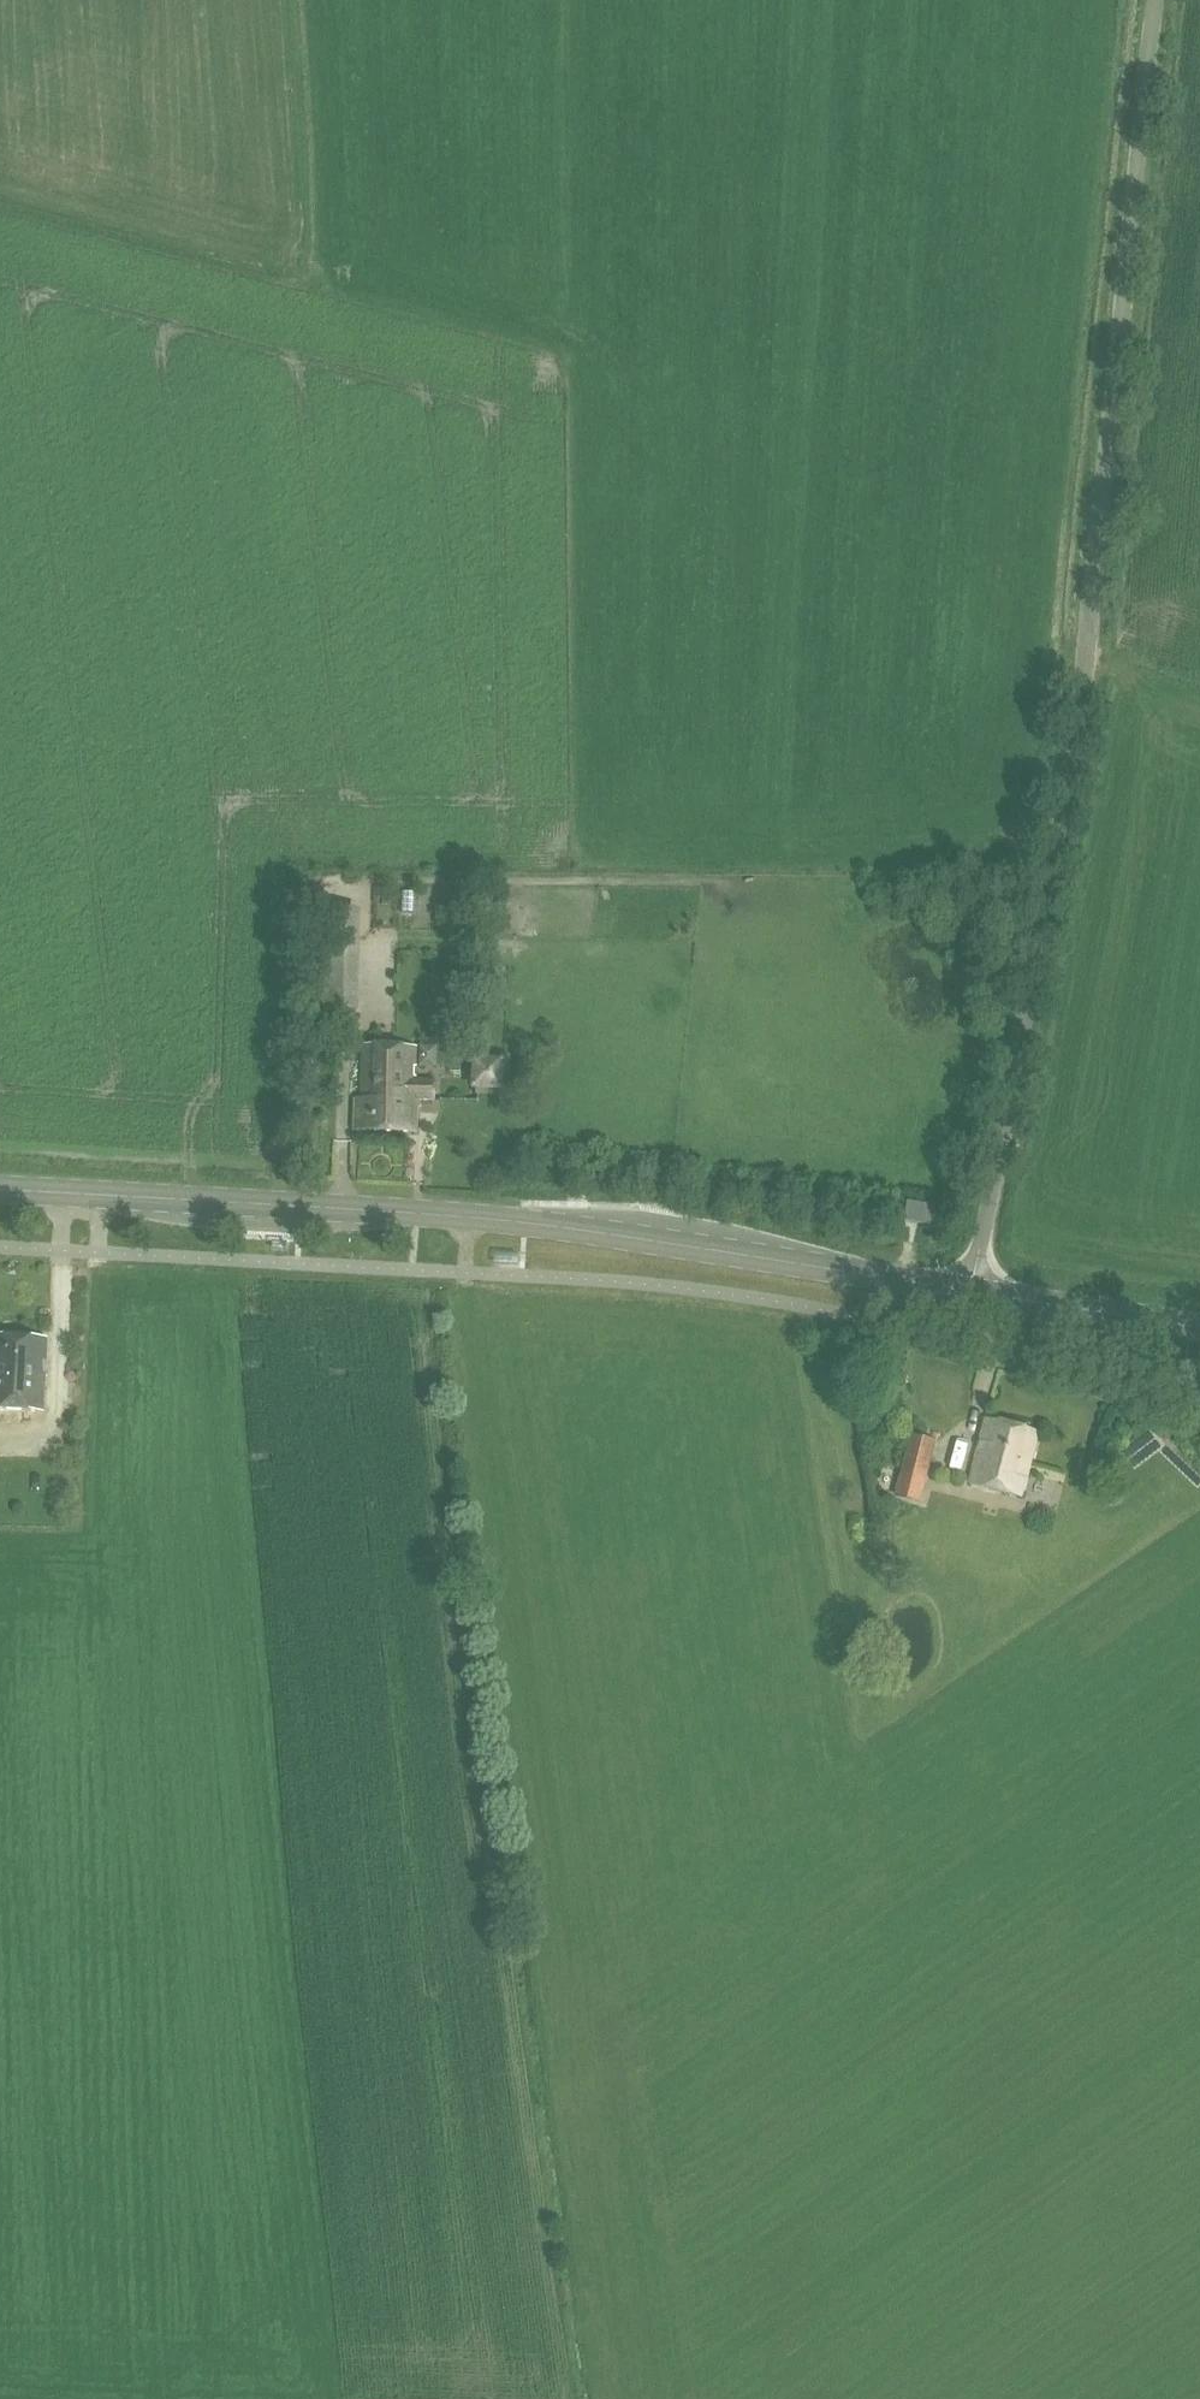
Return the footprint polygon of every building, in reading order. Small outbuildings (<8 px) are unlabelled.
[(324,1011),(360,1012),(362,909),(326,908),(324,1011)] [(425,1037),(424,1052),(440,1053),(441,1038),(425,1037)] [(354,1129),(418,1131),(419,1101),(435,1101),(436,1077),(416,1077),(417,1046),(362,1045),(360,1098),(355,1098),(354,1129)] [(477,1094),(509,1095),(510,1054),(478,1053),(477,1094)] [(904,1222),(932,1226),(934,1207),(907,1203),(904,1222)] [(44,1410),(48,1338),(0,1335),(0,1407),(44,1410)] [(971,1484),(1020,1497),(1037,1432),(987,1419),(971,1484)] [(893,1498),(920,1504),(935,1442),(908,1435),(893,1498)]
